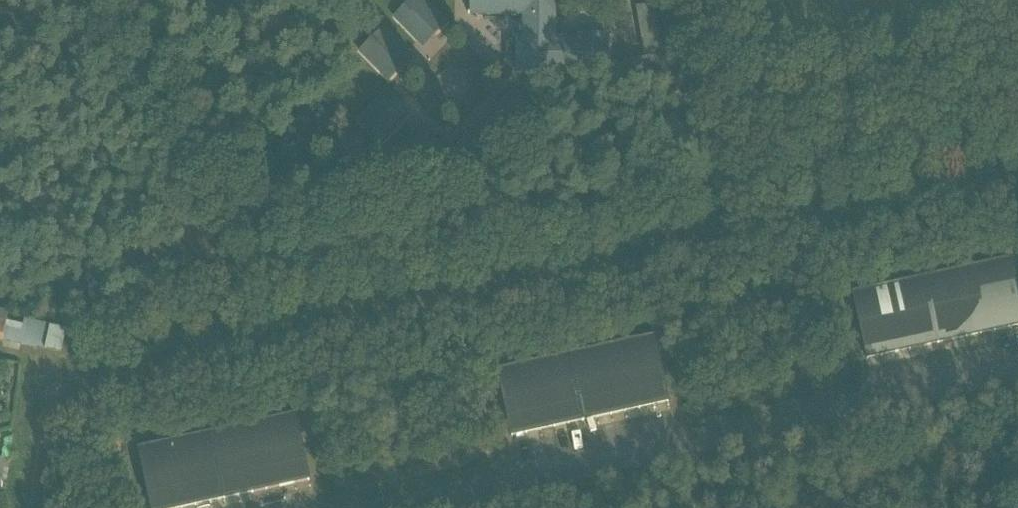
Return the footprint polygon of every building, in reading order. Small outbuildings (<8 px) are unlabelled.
[(416,43),(430,30),(437,36),(450,24),(427,0),(413,0),(393,19),(416,43)] [(580,74),(580,76),(606,76),(606,72),(610,72),(610,40),(606,40),(606,36),(580,36),(580,38),(555,38),(555,23),(555,0),(471,0),(471,15),(523,16),(523,38),(516,38),(516,74),(580,74)] [(645,57),(663,54),(655,5),(655,4),(636,7),(645,57)] [(384,28),(358,53),(388,84),(402,70),(395,64),(408,51),(384,28)] [(450,77),(455,93),(470,88),(463,67),(449,72),(450,77)] [(867,351),(869,361),(1017,329),(1017,290),(1017,284),(1017,283),(1016,283),(1012,262),(855,296),(860,317),(859,317),(859,319),(860,318),(864,339),(863,339),(864,340),(867,351)] [(3,344),(4,341),(19,345),(22,335),(22,333),(22,332),(6,329),(8,322),(0,320),(0,343),(3,344)] [(666,383),(667,382),(666,381),(661,361),(662,361),(662,360),(661,360),(656,339),(499,373),(504,395),(503,395),(504,396),(509,416),(508,416),(508,417),(509,417),(514,438),(670,404),(666,383)] [(150,495),(153,507),(194,507),(312,482),(307,461),(308,461),(308,459),(307,460),(302,440),(303,439),(303,438),(302,438),(298,417),(141,451),(145,473),(145,474),(146,474),(150,494),(149,494),(150,496),(150,495)]
